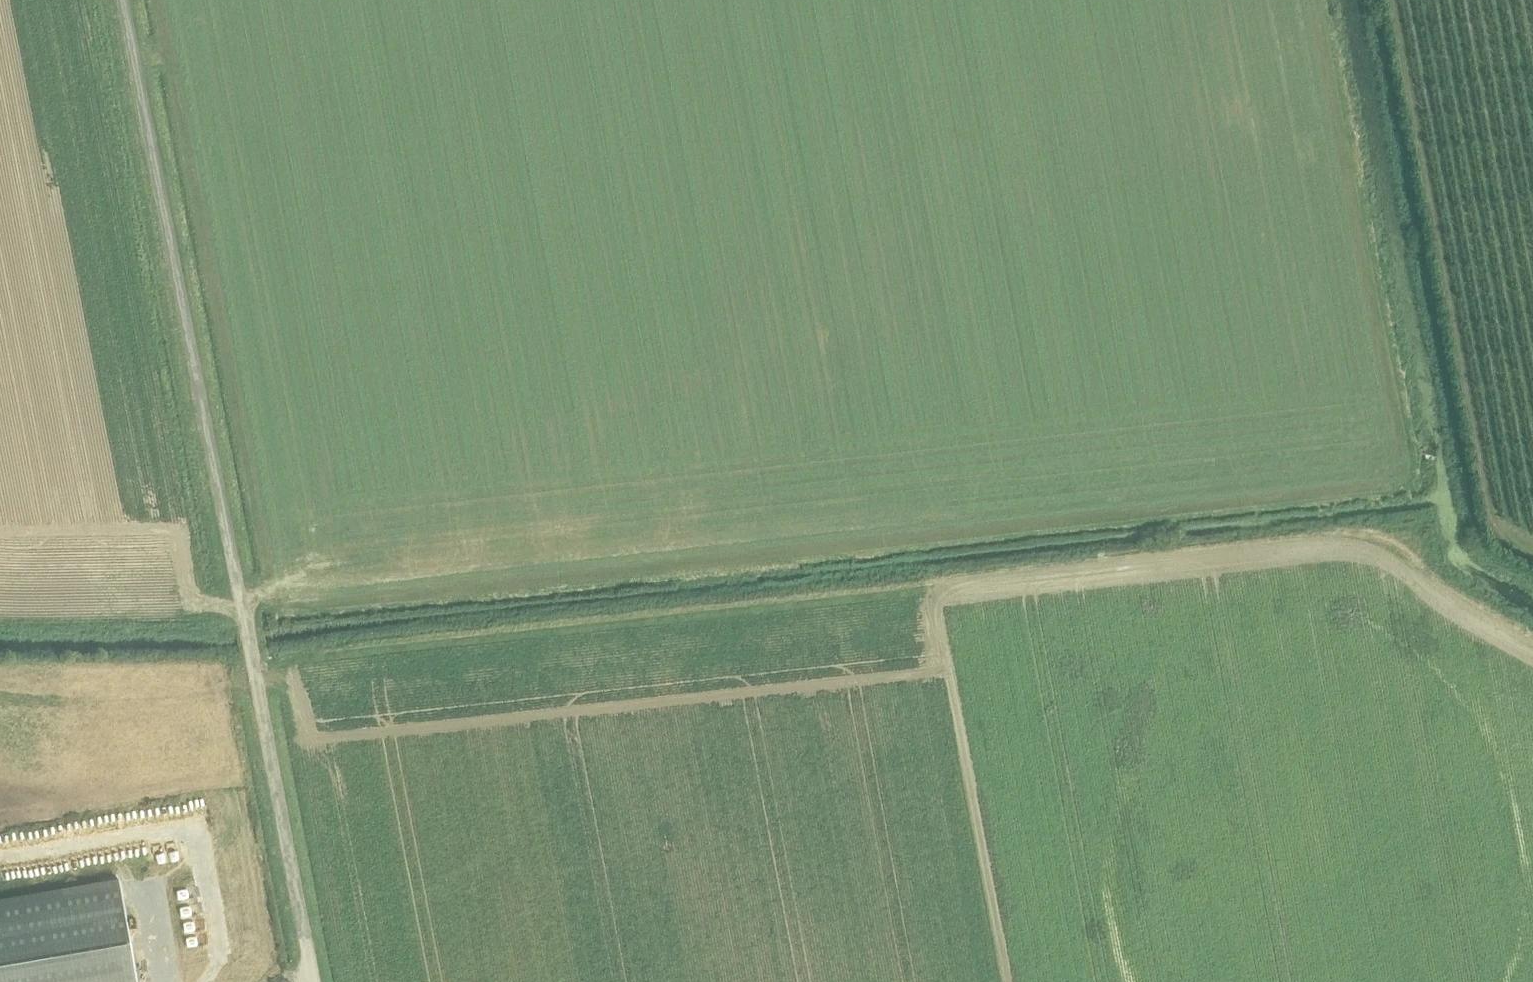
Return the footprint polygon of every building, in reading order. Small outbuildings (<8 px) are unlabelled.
[(121,882),(0,903),(0,981),(138,981),(121,882)]
